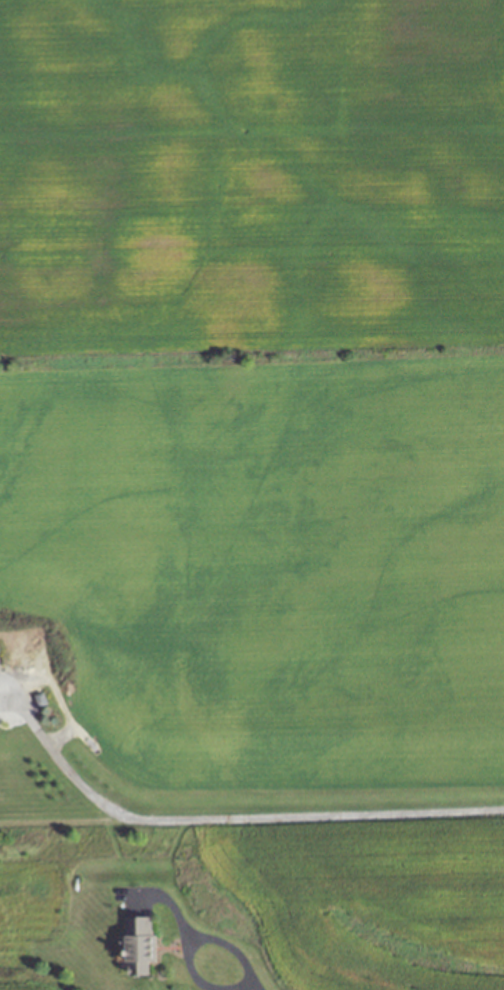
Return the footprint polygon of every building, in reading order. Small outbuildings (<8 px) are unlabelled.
[(124,916),(123,975),(147,975),(147,962),(152,962),(152,917),(124,916)]
